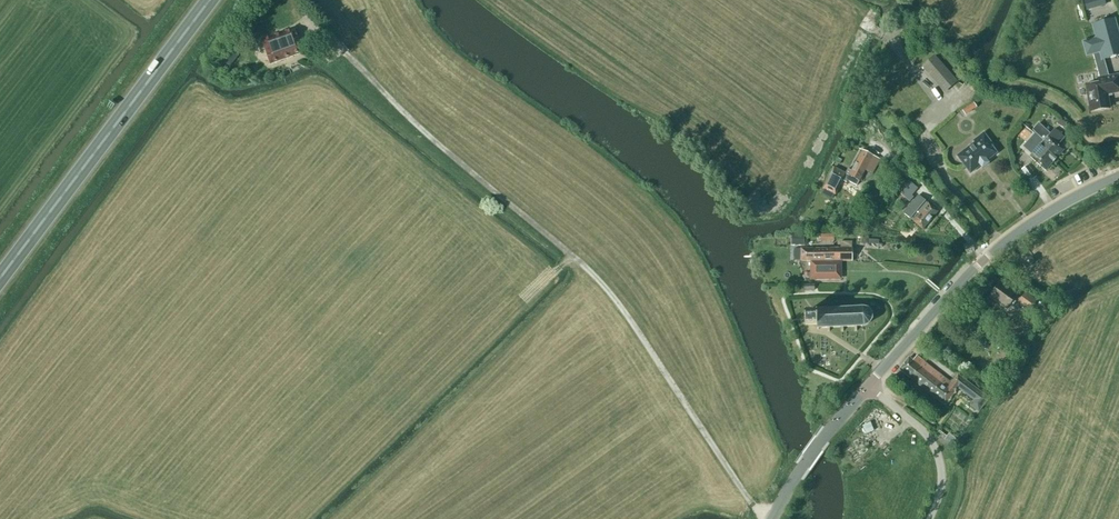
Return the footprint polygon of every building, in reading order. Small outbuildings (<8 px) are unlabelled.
[(1093,9),(1090,0),(1083,0),(1086,11),(1093,9)] [(1097,24),(1097,25),(1106,59),(1118,56),(1118,33),(1115,19),(1097,24)] [(271,65),(303,53),(294,28),(262,40),(271,65)] [(934,56),(921,67),(944,93),(957,82),(934,56)] [(1109,109),(1107,95),(1118,93),(1118,75),(1098,78),(1099,83),(1086,86),(1089,102),(1090,102),(1091,112),(1109,109)] [(962,111),(965,115),(977,107),(974,103),(962,111)] [(1063,129),(1066,124),(1059,119),(1056,125),(1063,129)] [(1045,150),(1056,160),(1063,151),(1058,146),(1065,138),(1054,129),(1050,134),(1039,124),(1032,131),(1034,132),(1033,133),(1048,147),(1045,150)] [(974,143),(956,157),(970,175),(997,154),(990,145),(991,144),(983,133),(973,141),(974,143)] [(1046,171),(1056,160),(1045,150),(1048,147),(1033,133),(1025,143),(1035,152),(1030,157),(1046,171)] [(849,176),(834,168),(820,194),(833,200),(837,191),(850,198),(865,170),(873,174),(880,160),(862,151),(849,176)] [(834,163),(839,166),(845,155),(840,152),(834,163)] [(1036,177),(1032,171),(1026,175),(1030,181),(1036,177)] [(902,188),(907,182),(903,178),(896,186),(894,189),(898,192),(902,188)] [(899,193),(910,202),(914,197),(903,188),(899,193)] [(910,219),(923,230),(938,212),(925,201),(922,199),(919,195),(903,213),(907,217),(907,216),(910,219)] [(808,237),(804,237),(804,235),(798,234),(798,245),(804,245),(808,245),(808,237)] [(852,241),(840,241),(840,248),(801,248),(800,261),(810,261),(810,262),(841,261),(852,261),(852,248),(852,241)] [(1022,264),(1026,269),(1034,263),(1030,258),(1022,264)] [(810,272),(841,272),(841,261),(810,262),(810,272)] [(1015,306),(1021,310),(1022,308),(1028,313),(1036,302),(1025,293),(1020,299),(1016,297),(1016,296),(1000,284),(990,297),(1007,310),(1013,301),(1017,304),(1015,306)] [(816,313),(804,313),(805,326),(817,325),(817,329),(817,330),(819,329),(818,329),(827,328),(827,332),(830,332),(830,328),(841,328),(841,332),(843,332),(843,328),(854,327),(854,332),(857,331),(857,327),(863,327),(864,327),(866,326),(867,325),(868,325),(869,324),(870,323),(871,322),(871,321),(871,320),(872,319),(872,318),(872,316),(872,315),(871,314),(871,313),(870,312),(869,311),(868,310),(867,309),(866,308),(865,308),(863,308),(816,310),(816,313)] [(913,361),(909,358),(900,370),(910,378),(920,366),(922,368),(925,363),(916,356),(913,361)] [(944,378),(934,370),(925,363),(922,368),(920,366),(910,378),(931,395),(944,378)] [(989,400),(959,376),(952,384),(944,378),(931,395),(945,406),(958,388),(975,401),(971,407),(978,412),(982,407),(983,407),(989,400)] [(865,435),(874,432),(871,423),(862,426),(865,435)] [(956,439),(949,434),(945,439),(951,445),(952,445),(956,439)]
